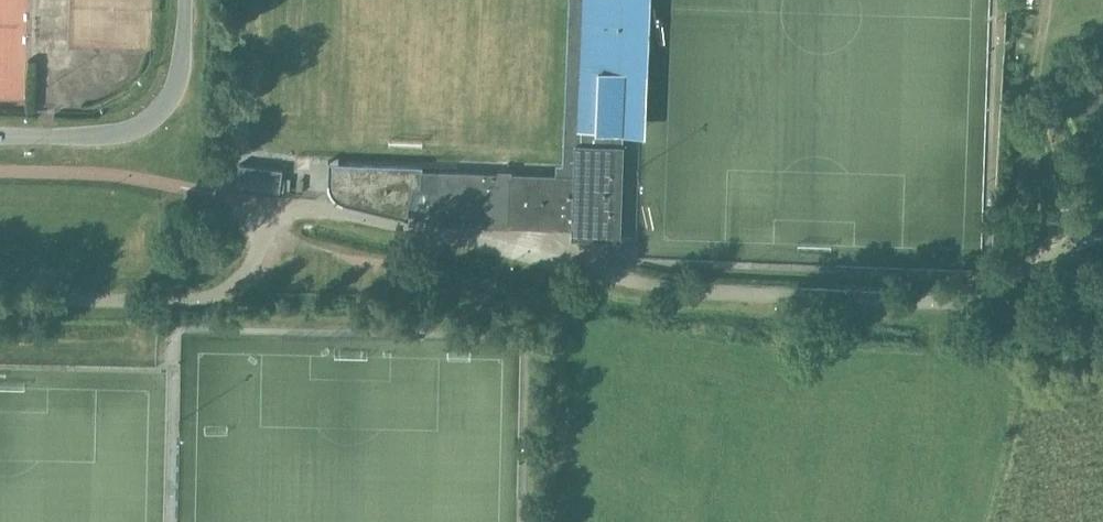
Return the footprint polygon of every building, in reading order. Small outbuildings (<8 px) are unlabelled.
[(498,174),(440,172),(439,225),(572,230),(571,239),(620,240),(623,146),(619,146),(620,133),(623,133),(625,74),(619,74),(620,70),(641,71),(643,12),(650,12),(651,5),(643,5),(643,0),(583,0),(583,3),(586,3),(586,11),(582,11),(580,67),(584,67),(583,77),(580,77),(578,131),(582,131),(581,145),(575,144),(574,177),(510,175),(510,181),(499,180),(499,174),(498,174)] [(331,196),(334,199),(338,202),(340,204),(342,204),(408,220),(408,219),(407,218),(414,188),(421,188),(422,166),(343,163),(343,168),(335,181),(335,182),(328,181),(328,180),(327,180),(327,184),(327,186),(328,190),(328,191),(330,195),(331,196)] [(282,170),(239,165),(236,187),(279,192),(282,170)] [(572,230),(553,229),(553,237),(571,238),(572,230)]
